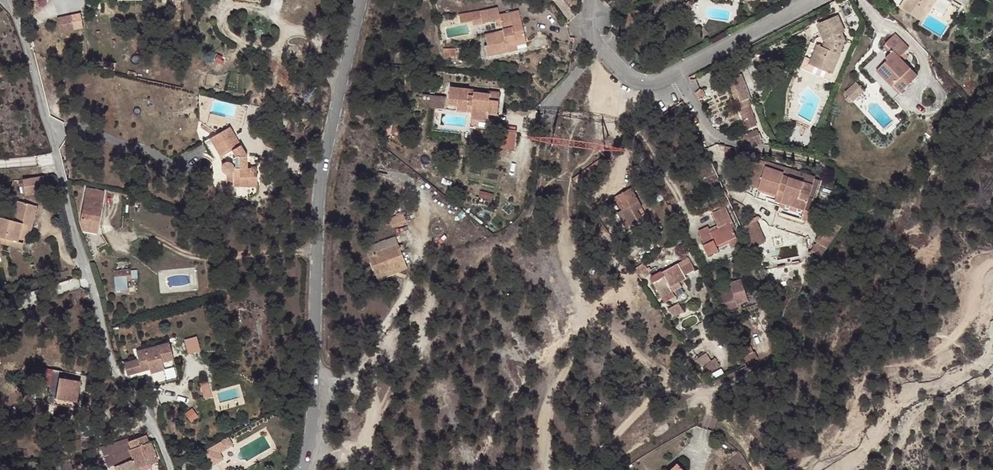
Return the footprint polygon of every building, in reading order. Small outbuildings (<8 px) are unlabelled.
[(762,9),(783,0),(758,0),(762,9)] [(932,0),(910,0),(891,18),(924,52),(933,43),(916,28),(930,16),(942,27),(951,19),(932,0)] [(57,16),(60,32),(85,28),(82,12),(57,16)] [(498,26),(498,21),(497,15),(478,18),(460,22),(461,29),(472,27),(474,31),(480,30),(498,26)] [(505,49),(525,46),(519,17),(498,21),(498,26),(501,38),(484,41),(485,50),(482,51),(484,62),(506,58),(505,49)] [(818,50),(816,55),(819,56),(814,75),(834,83),(845,56),(841,54),(842,50),(841,49),(839,44),(847,41),(838,23),(818,32),(824,44),(821,46),(818,47),(818,50)] [(887,90),(895,97),(912,80),(905,73),(894,62),(903,53),(889,38),(879,48),(881,50),(886,56),(879,62),(881,64),(870,75),(885,92),(887,90)] [(526,53),(525,46),(505,49),(506,58),(526,53)] [(819,56),(816,55),(811,53),(804,71),(814,75),(819,56)] [(731,76),(742,108),(756,103),(753,96),(755,95),(746,71),(731,76)] [(699,90),(701,96),(708,92),(704,85),(699,90)] [(480,100),(482,93),(465,90),(465,88),(444,86),(442,108),(466,111),(465,128),(488,129),(489,113),(492,113),(493,101),(480,100)] [(838,96),(847,106),(859,96),(850,86),(838,96)] [(482,90),(482,93),(480,100),(493,101),(493,91),(482,90)] [(416,93),(415,106),(438,108),(440,96),(416,93)] [(516,149),(517,129),(500,129),(500,148),(516,149)] [(244,133),(234,139),(243,156),(253,151),(244,133)] [(243,156),(234,139),(224,144),(232,160),(230,166),(228,174),(228,179),(237,184),(237,193),(254,195),(255,188),(267,189),(269,173),(260,173),(261,164),(260,164),(253,151),(243,156)] [(747,185),(758,189),(765,166),(766,162),(755,159),(747,185)] [(270,164),(261,164),(260,173),(269,173),(270,164)] [(790,174),(765,166),(758,189),(783,197),(778,212),(801,220),(812,185),(789,177),(790,174)] [(790,174),(789,177),(812,185),(815,177),(791,169),(790,174)] [(593,177),(587,172),(578,178),(584,184),(593,177)] [(49,173),(26,178),(28,191),(41,190),(42,196),(52,194),(49,173)] [(255,188),(254,195),(267,196),(267,189),(255,188)] [(614,197),(622,210),(622,211),(639,201),(632,188),(614,197)] [(86,190),(78,224),(96,228),(103,194),(86,190)] [(0,223),(0,239),(16,242),(19,230),(24,231),(26,225),(31,226),(34,215),(30,213),(33,203),(18,200),(12,221),(2,217),(0,223)] [(667,206),(674,219),(677,218),(670,205),(667,206)] [(831,230),(836,233),(858,211),(854,206),(831,230)] [(733,224),(727,208),(712,214),(719,228),(712,232),(709,227),(699,231),(705,243),(703,244),(709,256),(719,250),(718,246),(726,241),(730,248),(738,244),(730,226),(733,224)] [(617,213),(626,228),(630,226),(622,211),(622,210),(617,213)] [(410,222),(406,215),(390,221),(392,228),(410,222)] [(674,219),(679,230),(686,227),(680,216),(677,218),(674,219)] [(752,224),(741,228),(749,247),(750,250),(760,245),(763,243),(763,242),(765,241),(767,228),(767,227),(766,226),(766,225),(759,218),(756,217),(752,219),(753,222),(752,224)] [(96,228),(78,224),(81,233),(95,237),(96,228)] [(0,239),(0,252),(3,253),(4,245),(19,249),(24,231),(19,230),(16,242),(0,239)] [(628,238),(625,233),(619,237),(621,242),(628,238)] [(397,240),(382,245),(384,251),(399,247),(397,240)] [(384,251),(382,245),(367,251),(376,278),(406,267),(399,247),(384,251)] [(695,270),(689,258),(651,278),(662,298),(673,292),(670,287),(686,279),(684,275),(695,270)] [(642,261),(632,267),(635,273),(640,270),(645,267),(642,261)] [(648,266),(645,267),(640,270),(643,276),(651,271),(648,266)] [(113,273),(114,283),(125,282),(131,282),(130,271),(113,273)] [(125,282),(114,283),(115,291),(126,291),(125,282)] [(135,290),(134,282),(131,282),(125,282),(126,291),(135,290)] [(768,290),(772,301),(783,298),(779,286),(768,290)] [(673,292),(662,298),(664,303),(675,296),(673,292)] [(739,309),(731,293),(722,296),(729,313),(739,309)] [(678,303),(667,310),(675,317),(684,312),(678,303)] [(198,335),(184,339),(188,353),(201,349),(198,335)] [(118,357),(121,371),(144,365),(143,362),(157,359),(168,356),(164,338),(131,346),(132,354),(118,357)] [(159,366),(157,359),(143,362),(144,365),(145,369),(159,366)] [(48,364),(30,362),(28,379),(38,380),(37,399),(67,402),(70,374),(47,371),(48,364)] [(722,377),(715,368),(708,374),(714,383),(722,377)] [(211,381),(202,382),(203,397),(212,397),(211,381)] [(146,435),(123,443),(129,458),(111,465),(113,469),(136,469),(135,467),(148,462),(155,459),(146,435)] [(221,452),(235,445),(230,436),(203,449),(211,466),(225,459),(221,452)] [(193,455),(186,459),(190,464),(193,468),(200,464),(198,461),(203,458),(199,451),(193,455)] [(135,467),(136,469),(138,469),(149,466),(148,462),(135,467)] [(675,462),(664,469),(681,469),(675,462)]
